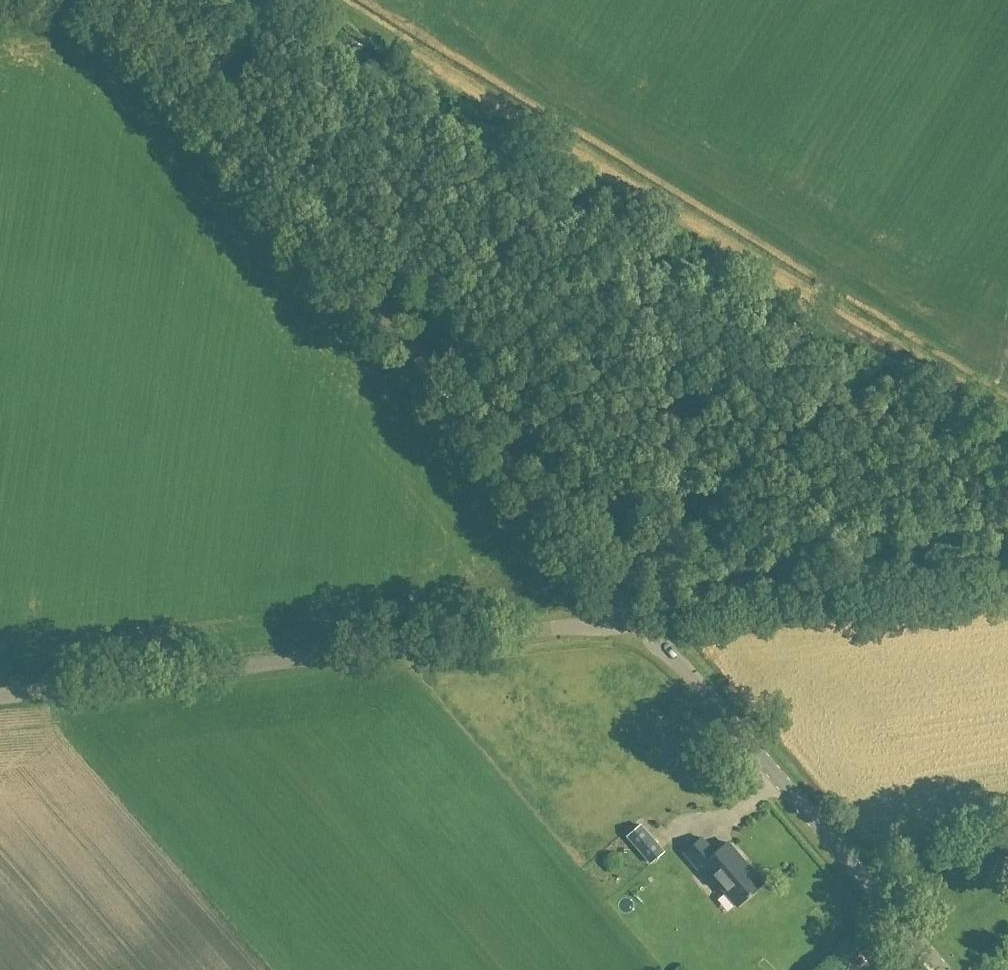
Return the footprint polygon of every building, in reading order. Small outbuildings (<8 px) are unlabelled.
[(627,837),(651,865),(663,854),(640,826),(627,837)] [(737,907),(762,886),(727,844),(714,855),(701,839),(684,853),(698,870),(702,867),(737,907)]
